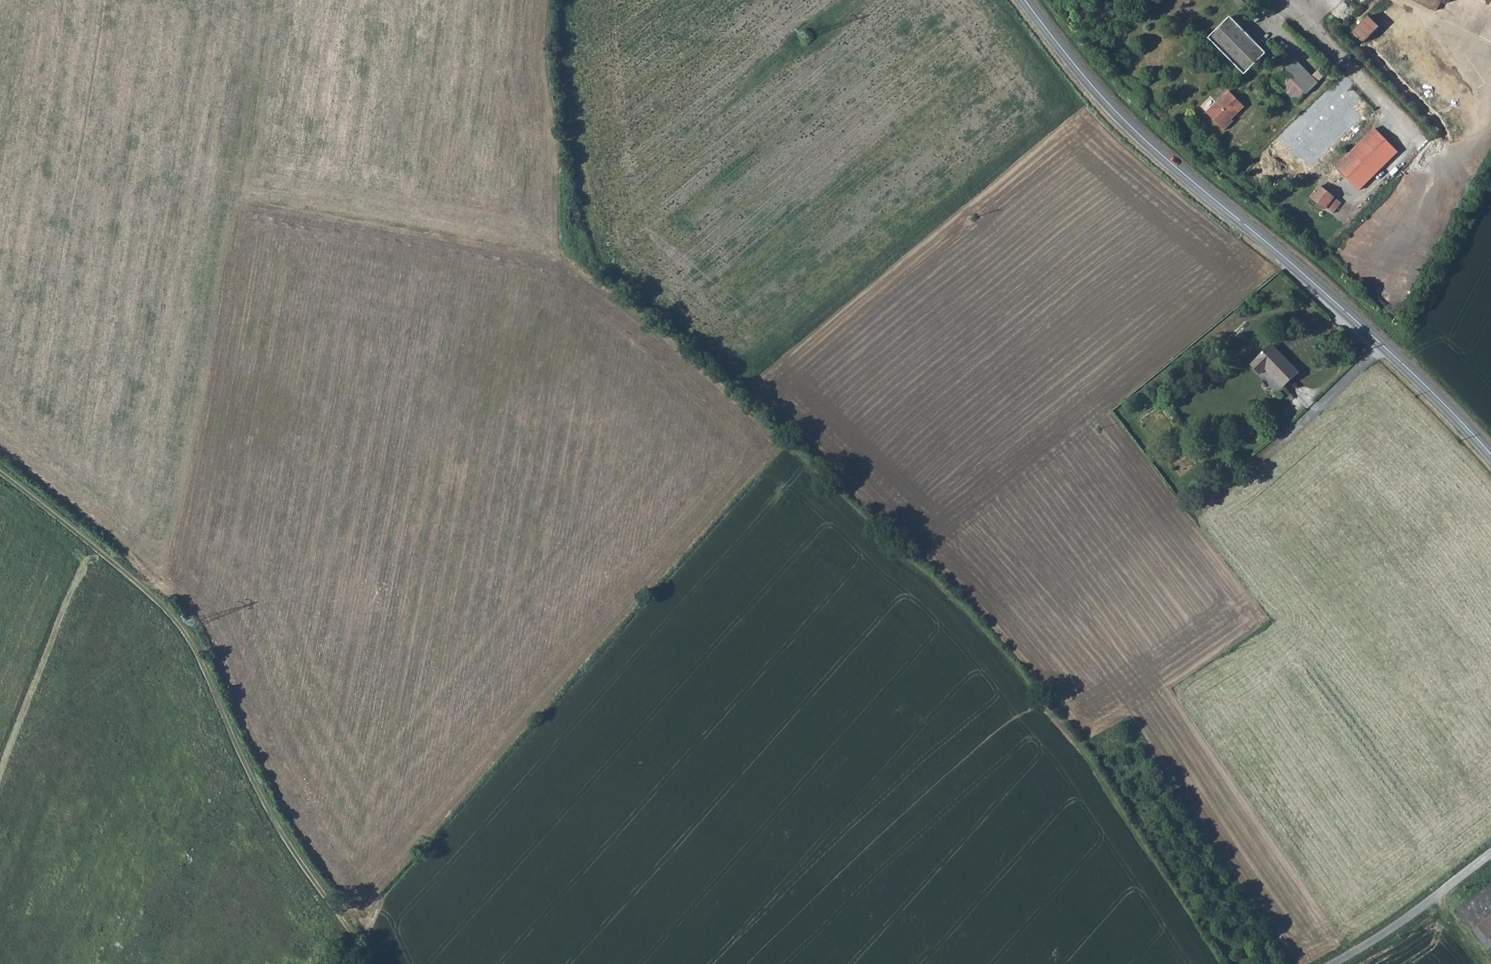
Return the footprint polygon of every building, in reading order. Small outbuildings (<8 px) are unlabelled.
[(1436,11),(1441,0),(1415,0),(1436,11)] [(1362,22),(1354,14),(1346,21),(1354,30),(1362,22)] [(1368,16),(1353,32),(1364,43),(1380,27),(1368,16)] [(1266,53),(1231,17),(1209,38),(1245,75),(1266,53)] [(1282,69),(1307,94),(1318,83),(1312,77),(1294,58),(1282,69)] [(1323,66),(1312,77),(1318,83),(1329,72),(1323,66)] [(1229,122),(1245,107),(1229,91),(1207,113),(1224,130),(1231,124),(1229,122)] [(1375,128),(1336,167),(1359,190),(1398,151),(1375,128)] [(1312,197),(1333,214),(1338,207),(1331,201),(1334,197),(1320,186),(1312,197)] [(1266,368),(1283,387),(1299,372),(1272,344),(1251,365),(1261,374),(1266,368)] [(1468,901),(1490,930),(1490,884),(1468,901)]
